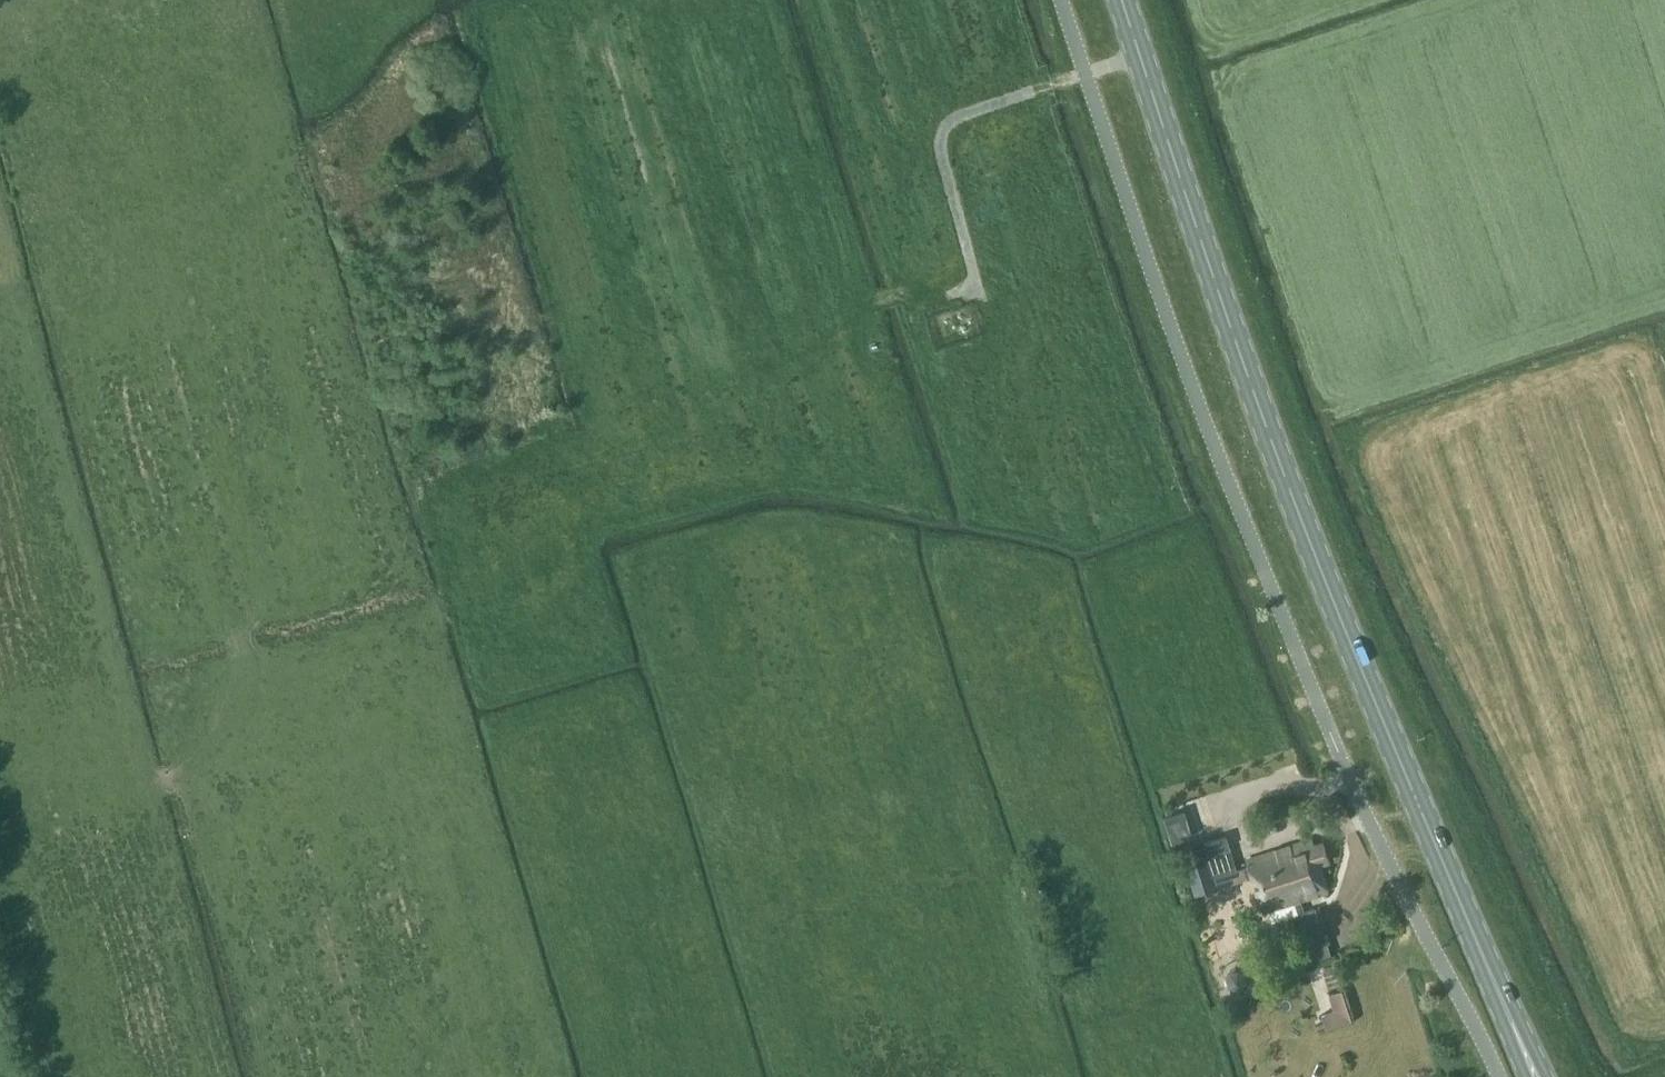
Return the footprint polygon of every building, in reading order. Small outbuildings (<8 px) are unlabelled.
[(1312,838),(1248,861),(1265,911),(1269,910),(1273,922),(1305,911),(1301,899),(1328,889),(1320,863),(1330,860),(1324,841),(1314,845),(1312,838)] [(1217,888),(1206,853),(1184,860),(1194,895),(1217,888)] [(1331,954),(1320,919),(1324,917),(1320,906),(1299,913),(1301,919),(1304,918),(1313,944),(1299,949),(1304,963),(1331,954)] [(1246,983),(1244,975),(1236,972),(1230,974),(1225,981),(1228,987),(1235,991),(1242,989),(1246,983)] [(1352,1018),(1342,988),(1329,993),(1334,1009),(1322,1013),(1326,1027),(1352,1018)]
